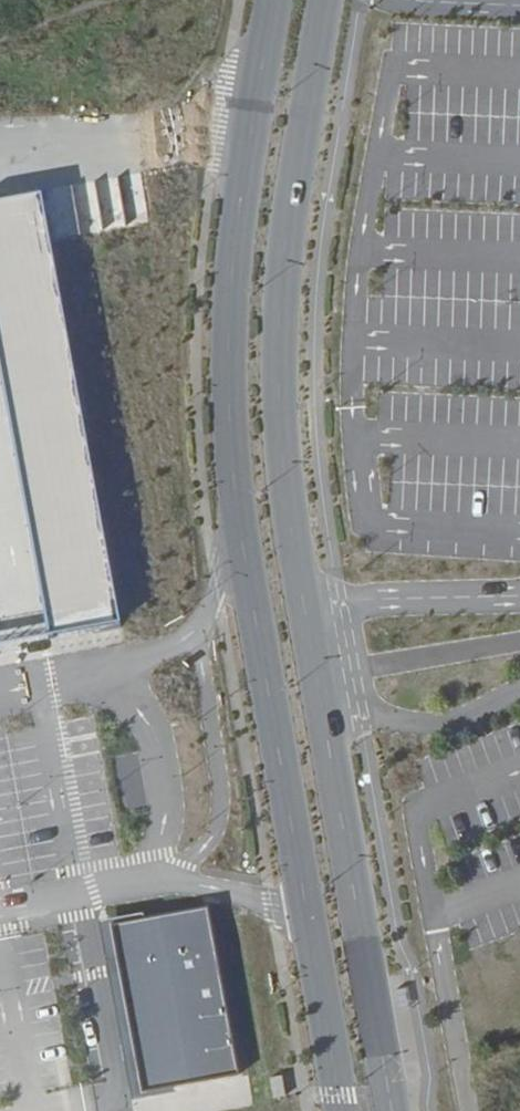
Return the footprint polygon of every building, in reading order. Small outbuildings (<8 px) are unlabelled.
[(0,200),(0,647),(121,625),(43,192),(0,200)] [(209,910),(112,930),(141,1096),(239,1076),(209,910)] [(407,986),(396,988),(399,1006),(410,1004),(407,986)]
